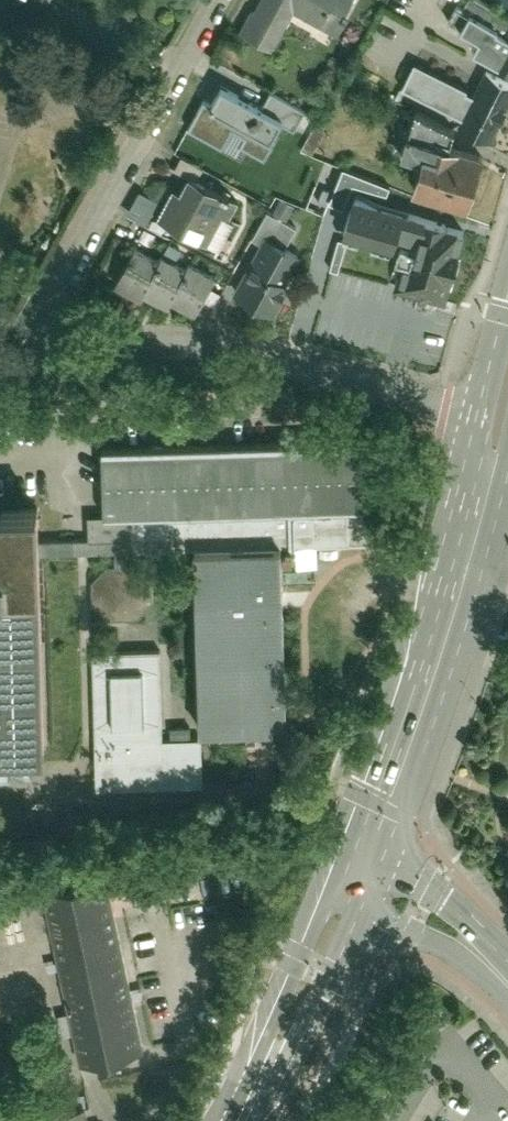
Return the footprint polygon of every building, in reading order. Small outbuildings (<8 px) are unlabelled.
[(252,21),(281,36),(294,11),(336,32),(352,0),(262,0),(252,21)] [(507,72),(507,21),(469,0),(454,29),(472,39),(466,49),(507,72)] [(448,107),(457,89),(459,86),(415,63),(403,87),(447,109),(448,107)] [(489,139),(507,96),(507,83),(484,72),(473,96),(457,89),(448,107),(463,113),(458,126),(489,139)] [(273,137),(283,117),(222,85),(212,104),(203,99),(188,128),(236,153),(240,145),(265,158),(276,138),(273,137)] [(414,188),(467,203),(482,155),(450,146),(455,128),(416,108),(409,133),(398,130),(393,148),(423,157),(414,188)] [(181,173),(155,218),(192,239),(218,194),(181,173)] [(415,235),(421,215),(356,196),(347,229),(393,242),(397,229),(415,235)] [(264,234),(288,247),(298,228),(271,213),(258,237),(262,239),(264,234)] [(400,284),(443,297),(463,230),(444,224),(445,223),(421,215),(415,235),(400,284)] [(262,239),(233,293),(270,312),(285,283),(281,281),(297,252),(288,247),(264,234),(262,239)] [(199,310),(218,274),(193,261),(189,269),(165,256),(162,263),(135,248),(115,285),(140,298),(144,291),(170,304),(174,296),(199,310)] [(203,735),(282,733),(279,552),(363,550),(361,448),(101,453),(102,534),(36,535),(35,501),(0,502),(0,748),(41,747),(38,561),(190,558),(193,725),(167,725),(165,649),(94,651),(97,787),(204,785),(203,735)] [(50,882),(85,1057),(148,1044),(112,869),(50,882)] [(14,1098),(18,1120),(110,1120),(109,1114),(99,1111),(85,1113),(80,1086),(14,1098)]
